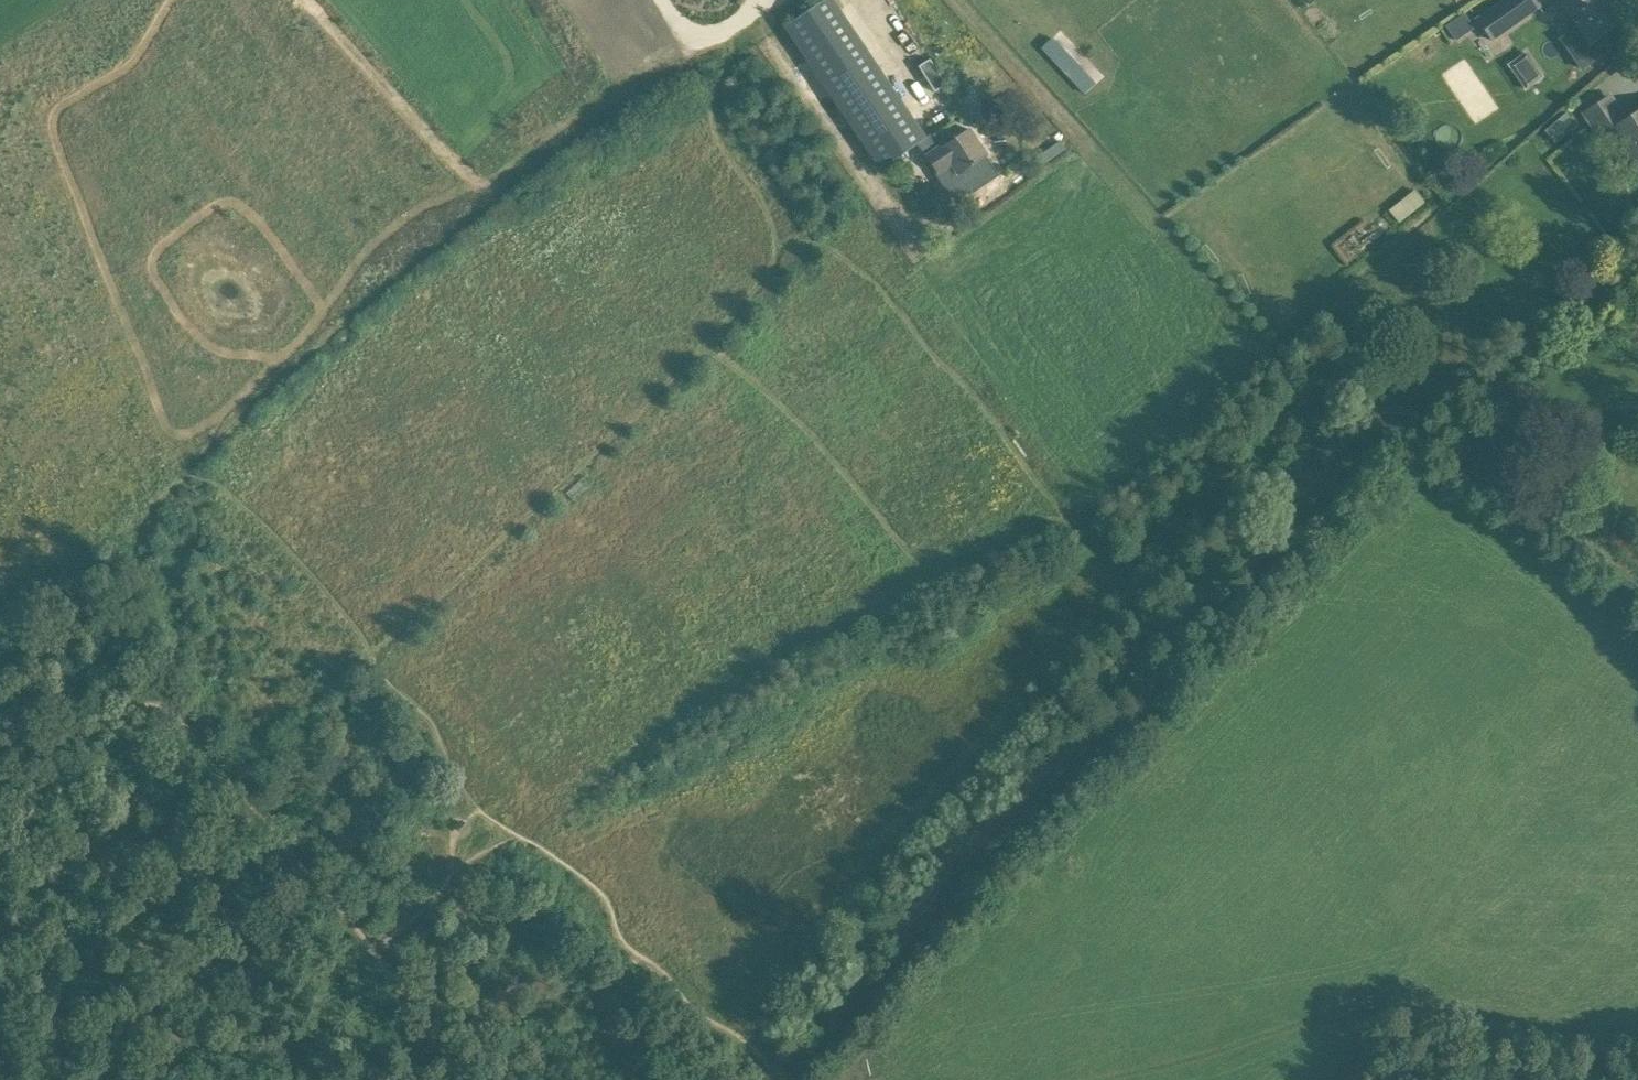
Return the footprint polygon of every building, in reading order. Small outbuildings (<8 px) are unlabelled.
[(833,0),(827,0),(786,28),(882,170),(928,141),(833,0)] [(1540,6),(1535,0),(1503,0),(1477,19),(1492,40),(1540,6)] [(1603,34),(1620,22),(1604,0),(1560,0),(1577,25),(1559,38),(1582,70),(1612,48),(1603,34)] [(1460,38),(1476,28),(1467,14),(1451,24),(1460,38)] [(1086,71),(1057,41),(1056,42),(1053,39),(1041,49),(1073,83),(1086,71)] [(1526,91),(1545,77),(1527,51),(1508,65),(1526,91)] [(1610,97),(1585,113),(1601,137),(1617,127),(1634,152),(1630,155),(1637,167),(1637,112),(1625,121),(1610,97)] [(1554,143),(1575,125),(1566,114),(1545,132),(1554,143)] [(926,156),(938,175),(952,195),(958,197),(970,189),(973,193),(986,184),(983,180),(996,171),(986,156),(987,156),(969,128),(926,156)] [(1417,189),(1391,208),(1399,219),(1426,201),(1417,189)]
